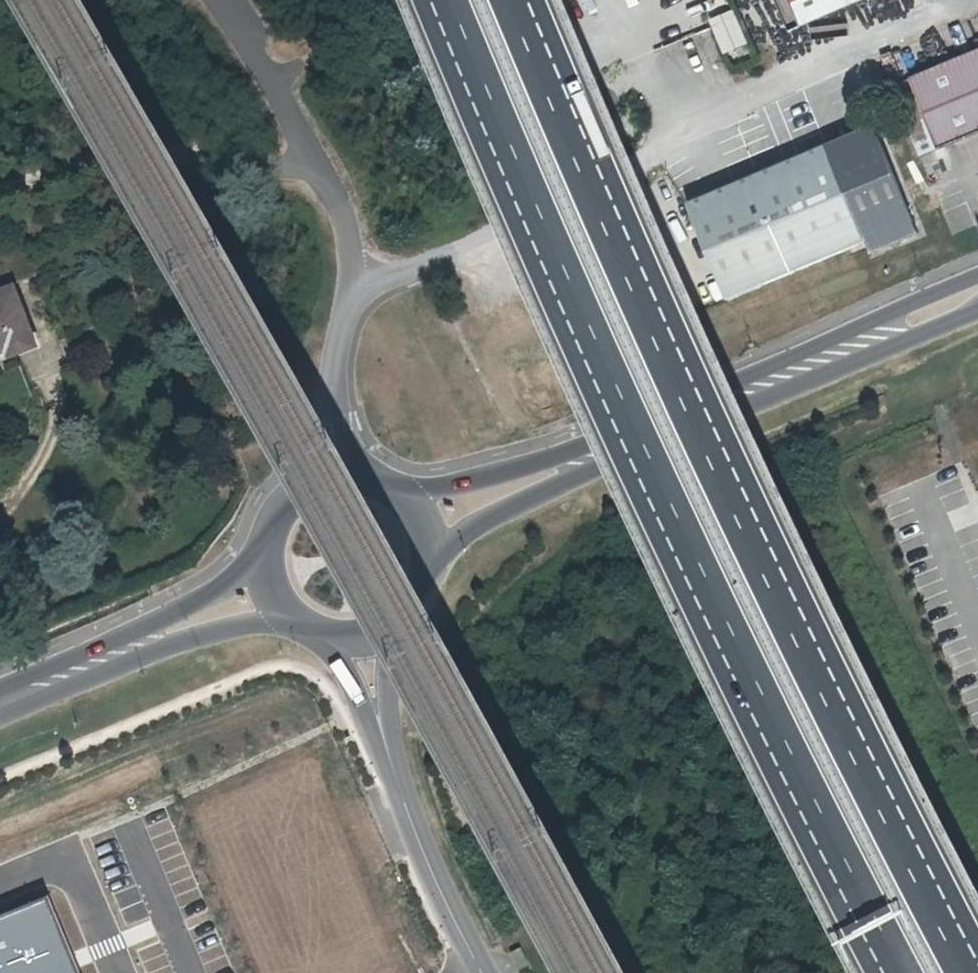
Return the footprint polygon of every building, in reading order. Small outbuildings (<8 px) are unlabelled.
[(850,0),(783,0),(791,22),(850,0)] [(724,57),(747,47),(729,8),(706,18),(724,57)] [(977,132),(977,48),(973,51),(891,88),(920,158),(977,132)] [(829,152),(690,211),(730,305),(868,246),(872,255),(919,235),(876,131),(828,151),(829,152)] [(30,359),(27,350),(41,344),(25,290),(0,298),(0,370),(30,359)] [(50,901),(0,922),(0,972),(80,972),(50,901)] [(515,957),(524,972),(533,968),(525,952),(515,957)]
